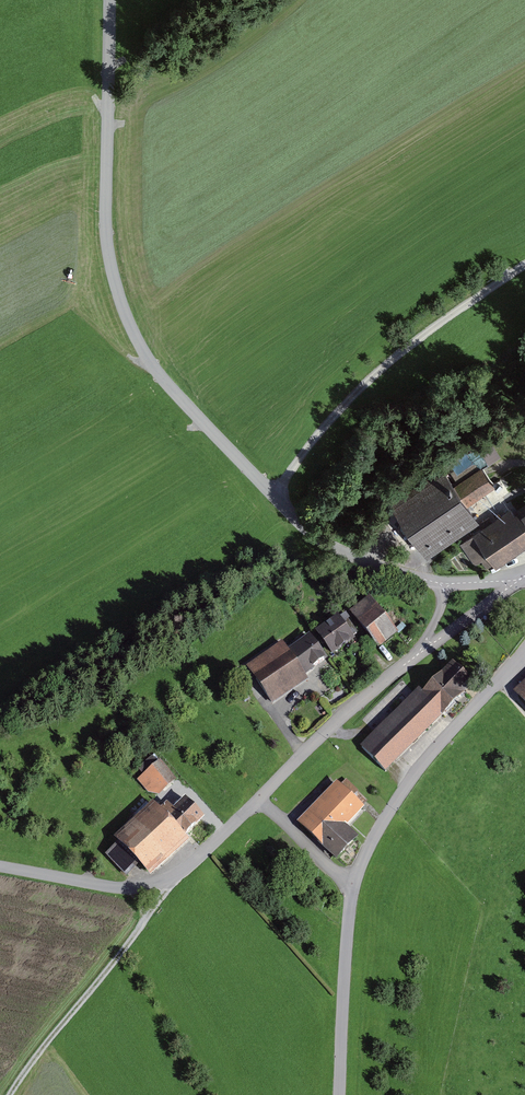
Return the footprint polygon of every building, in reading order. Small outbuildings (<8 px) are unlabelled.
[(451,464),(397,500),(432,554),(487,518),(477,503),(500,487),(486,467),(462,482),(451,464)] [(462,542),(476,565),(483,561),(489,569),(498,564),(499,567),(524,551),(524,510),(518,514),(515,510),(462,542)] [(400,630),(373,596),(355,610),(382,644),(400,630)] [(315,633),(332,657),(355,641),(338,617),(315,633)] [(286,640),(249,665),(275,703),(310,679),(307,674),(330,659),(313,634),(291,648),(286,640)] [(424,688),(365,747),(389,771),(449,713),(480,682),(460,662),(429,693),(424,688)] [(515,685),(524,696),(524,676),(515,685)] [(160,760),(137,781),(154,800),(177,780),(160,760)] [(372,808),(342,781),(303,823),(346,862),(366,839),(354,828),(372,808)] [(158,802),(120,838),(156,877),(195,840),(191,836),(209,819),(190,799),(172,816),(158,802)]
